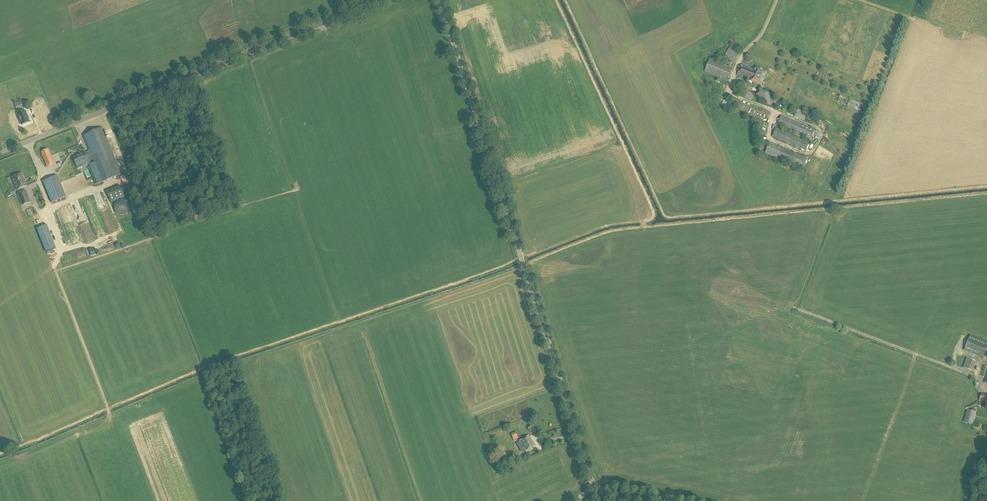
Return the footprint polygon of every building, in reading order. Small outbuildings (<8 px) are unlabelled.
[(726,60),(725,64),(724,66),(732,69),(735,63),(741,53),(735,50),(737,46),(731,43),(724,57),(730,61),(726,60)] [(724,66),(725,64),(710,59),(705,72),(728,81),(732,69),(724,66)] [(756,67),(755,70),(742,64),(738,75),(748,80),(749,80),(747,83),(751,85),(752,82),(761,86),(767,72),(756,67)] [(756,95),(765,99),(764,103),(769,105),(773,95),(759,88),(756,95)] [(862,104),(841,95),(838,103),(860,111),(862,104)] [(16,109),(24,106),(22,101),(14,104),(16,109)] [(807,122),(807,121),(809,122),(812,117),(809,116),(810,114),(786,104),(783,111),(786,113),(807,122)] [(17,114),(22,125),(30,122),(25,111),(17,114)] [(812,138),(815,129),(781,115),(778,124),(812,138)] [(73,157),(77,165),(78,169),(84,167),(82,163),(88,161),(89,164),(97,184),(122,174),(103,127),(83,135),(89,150),(85,152),(73,157)] [(810,142),(776,128),(772,137),(806,151),(810,142)] [(790,150),(770,142),(765,153),(803,170),(808,158),(790,150)] [(48,149),(41,152),(44,158),(50,156),(48,149)] [(12,178),(17,190),(27,186),(22,174),(12,178)] [(51,203),(66,197),(57,176),(43,181),(51,203)] [(31,202),(26,190),(17,194),(22,206),(31,202)] [(114,207),(114,208),(115,209),(115,210),(115,211),(116,212),(117,213),(118,214),(119,215),(120,215),(121,215),(122,215),(123,215),(124,215),(125,215),(126,215),(126,214),(127,214),(127,213),(128,213),(128,212),(129,212),(129,211),(130,210),(130,209),(130,208),(130,207),(130,206),(130,205),(129,204),(129,203),(128,202),(127,201),(126,201),(126,200),(125,200),(124,200),(123,200),(122,200),(121,200),(120,200),(119,200),(118,201),(117,201),(117,202),(116,202),(116,203),(115,203),(115,204),(115,205),(115,206),(114,207)] [(67,218),(65,219),(67,224),(68,223),(70,227),(75,224),(68,208),(63,210),(67,218)] [(81,221),(83,230),(90,228),(88,219),(81,221)] [(56,248),(47,225),(37,229),(46,252),(56,248)] [(82,244),(75,226),(69,228),(76,247),(82,244)] [(964,351),(983,358),(986,349),(986,342),(970,335),(964,351)] [(971,362),(967,370),(975,374),(979,365),(971,362)] [(981,393),(979,401),(986,404),(986,395),(981,393)] [(968,410),(964,422),(973,424),(976,412),(976,410),(973,409),(972,411),(968,410)] [(527,429),(530,434),(535,431),(532,426),(527,429)] [(526,451),(535,445),(529,435),(519,441),(526,451)]
